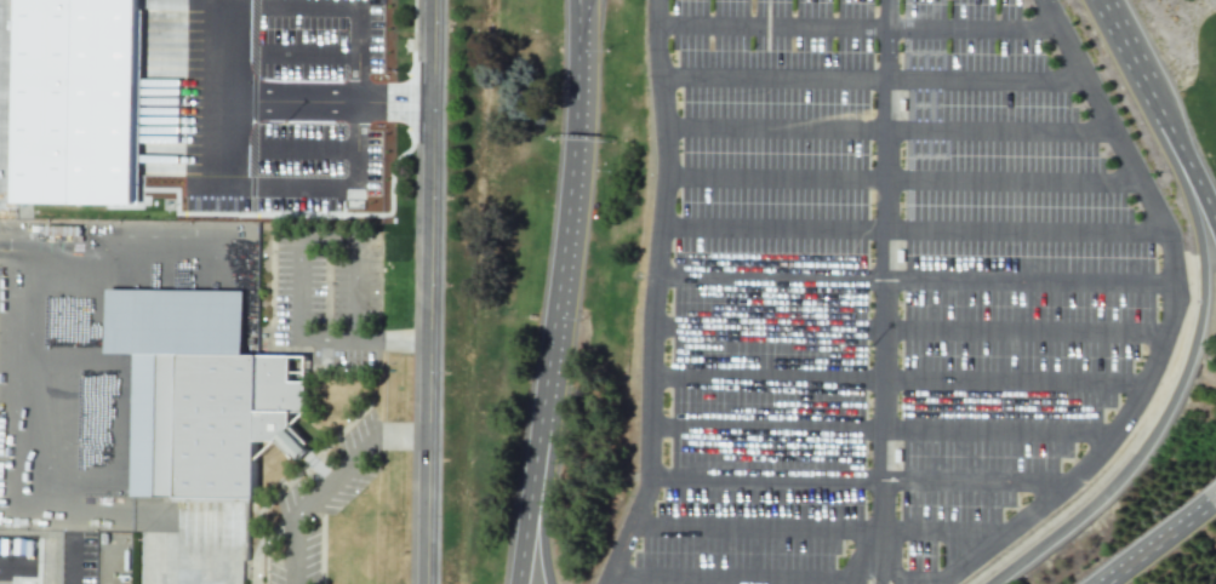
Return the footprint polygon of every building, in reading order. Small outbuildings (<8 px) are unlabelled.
[(155,357),(154,500),(256,500),(256,443),(276,445),(284,436),(292,429),(292,414),(304,416),(306,359),(155,357)]
